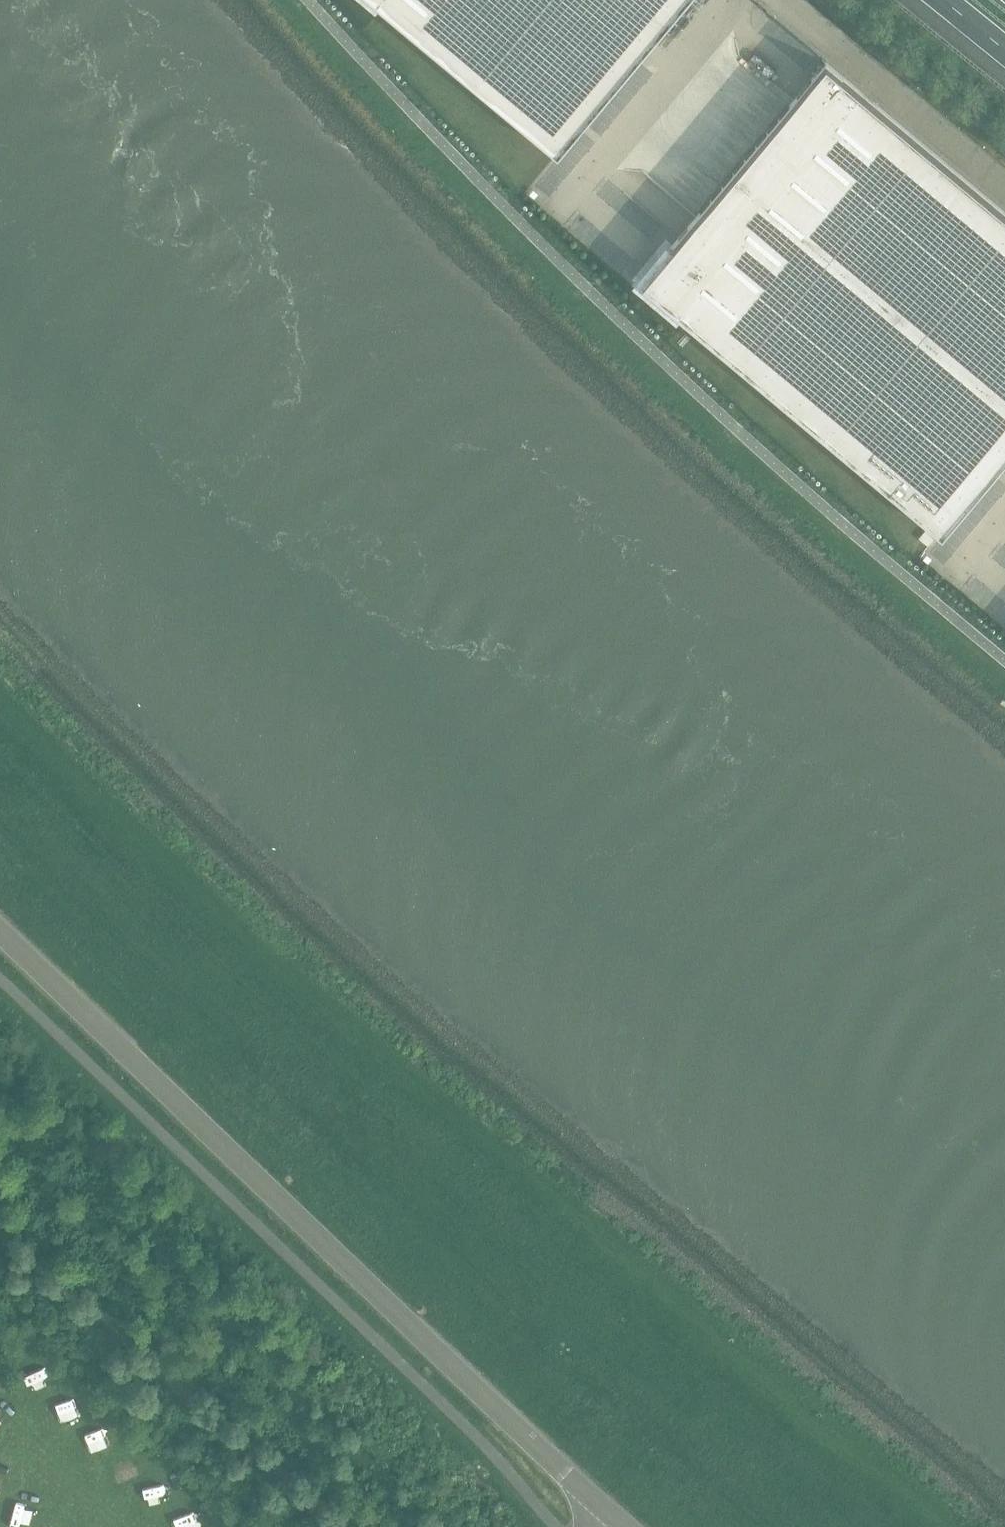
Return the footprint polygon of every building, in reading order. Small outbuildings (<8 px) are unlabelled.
[(380,2),(558,152),(580,127),(582,124),(670,19),(672,16),(686,0),(377,0),(380,2)] [(826,62),(688,227),(679,238),(673,245),(643,282),(680,313),(693,324),(692,324),(940,530),(992,469),(994,466),(1004,454),(1004,212),(826,62)] [(149,1505),(170,1499),(166,1481),(144,1487),(149,1505)] [(176,1514),(178,1526),(197,1526),(195,1512),(176,1514)]
